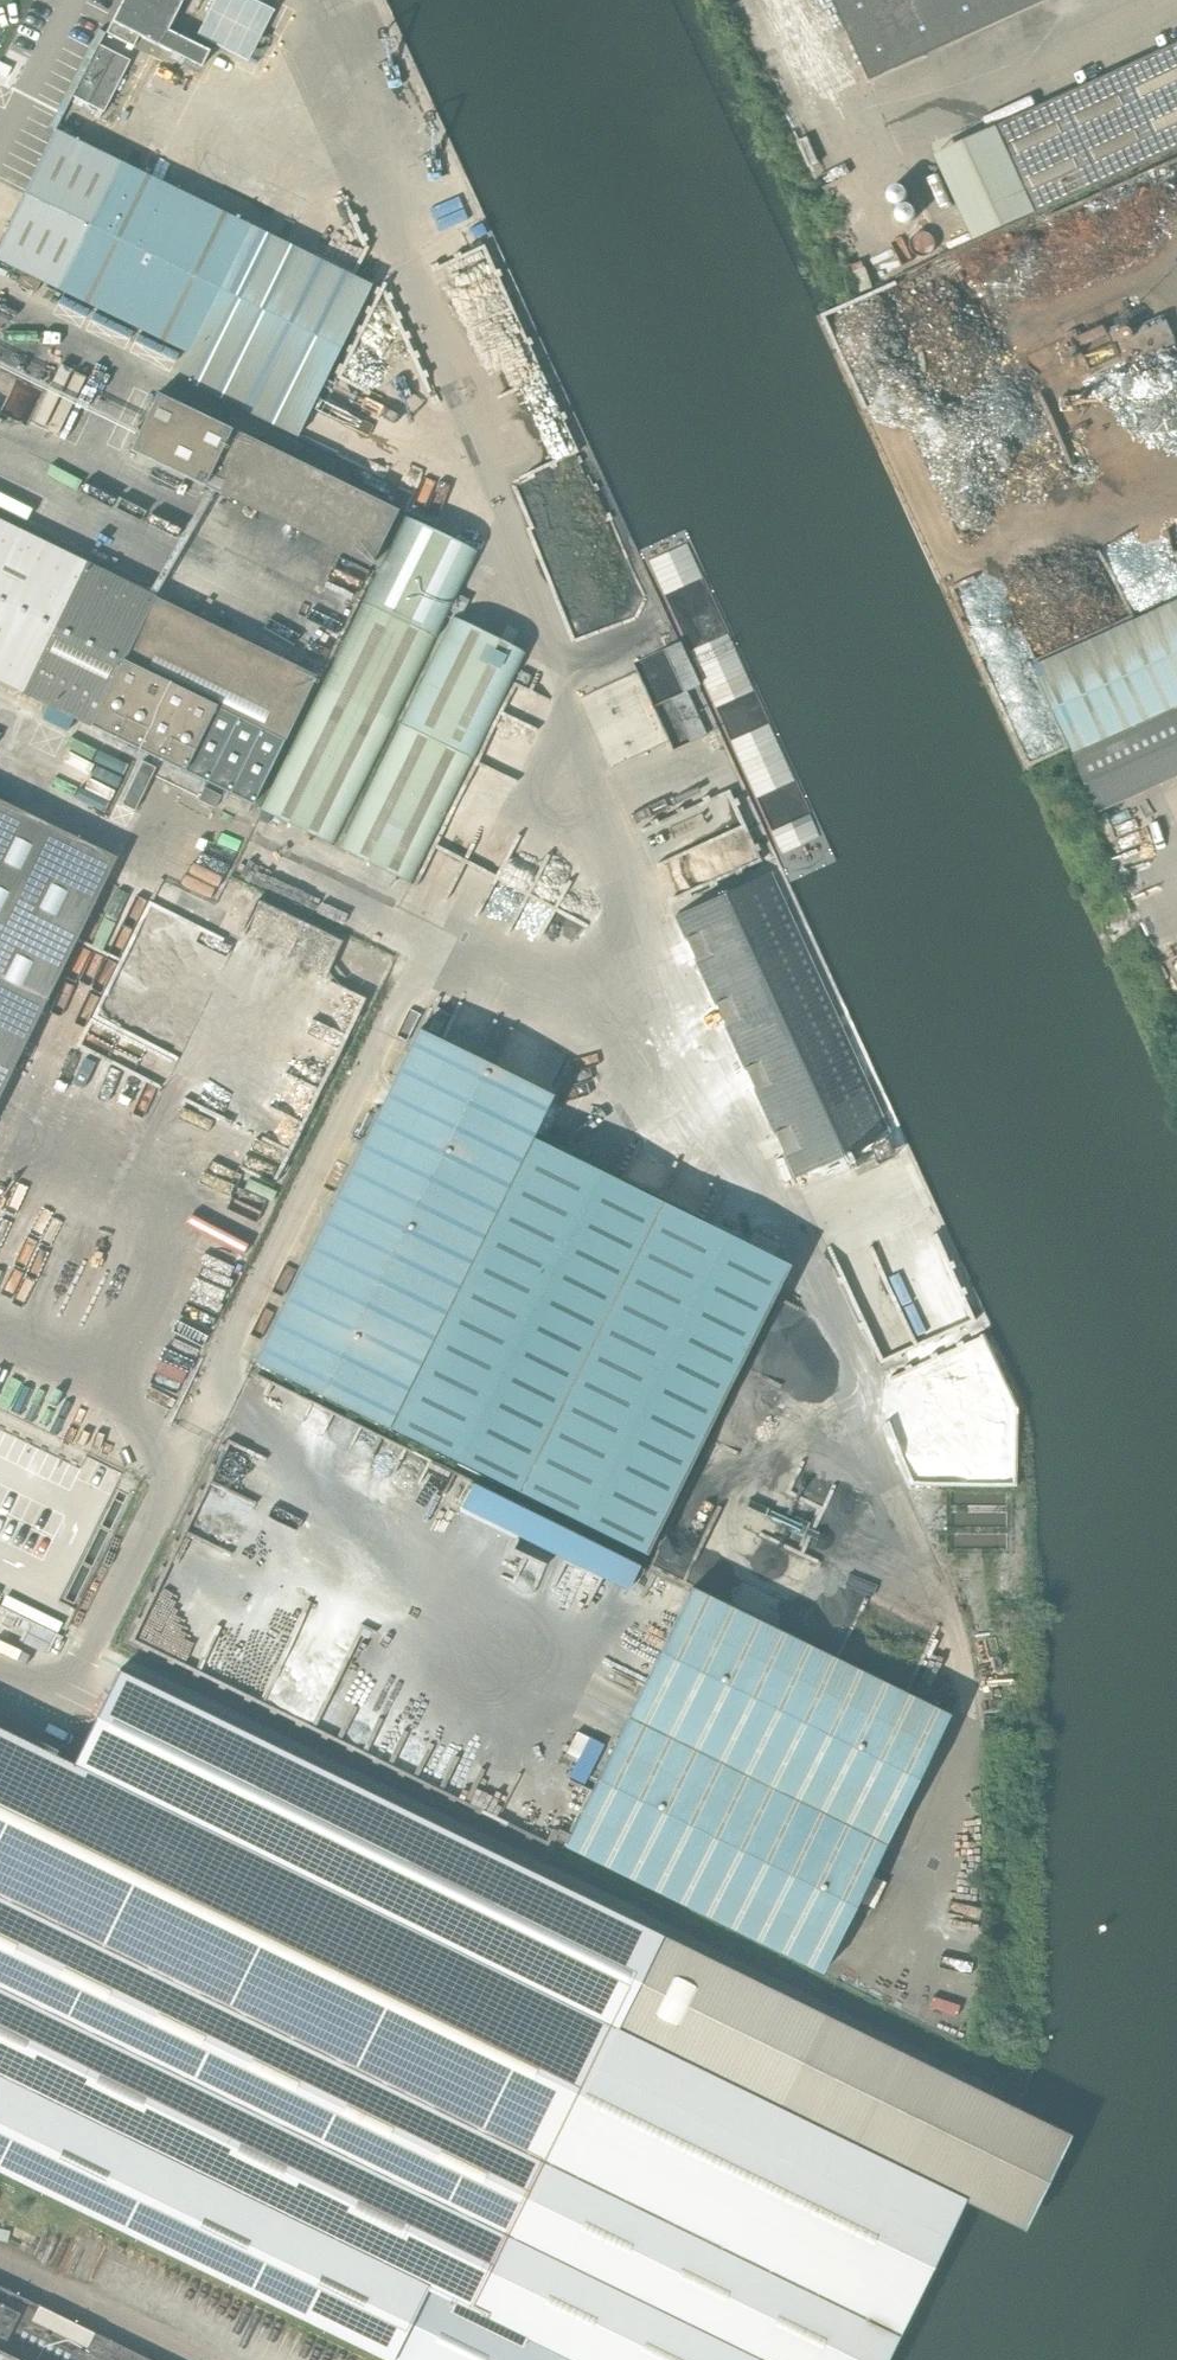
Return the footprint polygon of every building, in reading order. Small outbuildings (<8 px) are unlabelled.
[(180,0),(121,0),(111,20),(157,45),(200,67),(209,50),(166,27),(180,0)] [(198,30),(248,57),(272,11),(250,0),(214,0),(198,30)] [(1050,0),(833,0),(870,82),(1050,0)] [(99,42),(72,93),(102,109),(129,58),(99,42)] [(1035,215),(1176,150),(1176,44),(1164,50),(995,127),(935,155),(975,242),(1035,215)] [(428,420),(368,288),(369,286),(54,130),(0,241),(0,261),(183,352),(171,377),(293,437),(297,431),(401,482),(428,420)] [(365,568),(393,512),(154,393),(126,450),(365,568)] [(329,843),(342,818),(473,553),(404,519),(363,594),(257,807),(329,843)] [(311,675),(0,520),(0,682),(17,691),(247,804),(311,675)] [(1176,710),(1176,601),(1035,666),(1073,757),(1176,710)] [(528,634),(460,603),(350,843),(444,886),(537,683),(511,672),(528,634)] [(674,696),(656,704),(675,749),(712,733),(673,643),(654,651),(674,696)] [(115,858),(0,802),(0,1094),(115,858)] [(794,1181),(891,1136),(771,874),(674,919),(794,1181)] [(526,1132),(548,1091),(417,1027),(253,1354),(392,1423),(634,1544),(781,1268),(526,1132)] [(824,1972),(949,1714),(691,1585),(565,1843),(824,1972)] [(50,1651),(63,1619),(32,1607),(35,1599),(25,1595),(14,1622),(27,1627),(22,1641),(50,1651)] [(608,2036),(0,1738),(0,2171),(387,2359),(886,2359),(1010,2106),(993,2097),(989,2095),(992,2089),(983,2085),(661,1928),(658,1933),(608,2036)] [(94,2333),(8,2290),(8,2289),(0,2285),(0,2359),(149,2359),(94,2333)]
